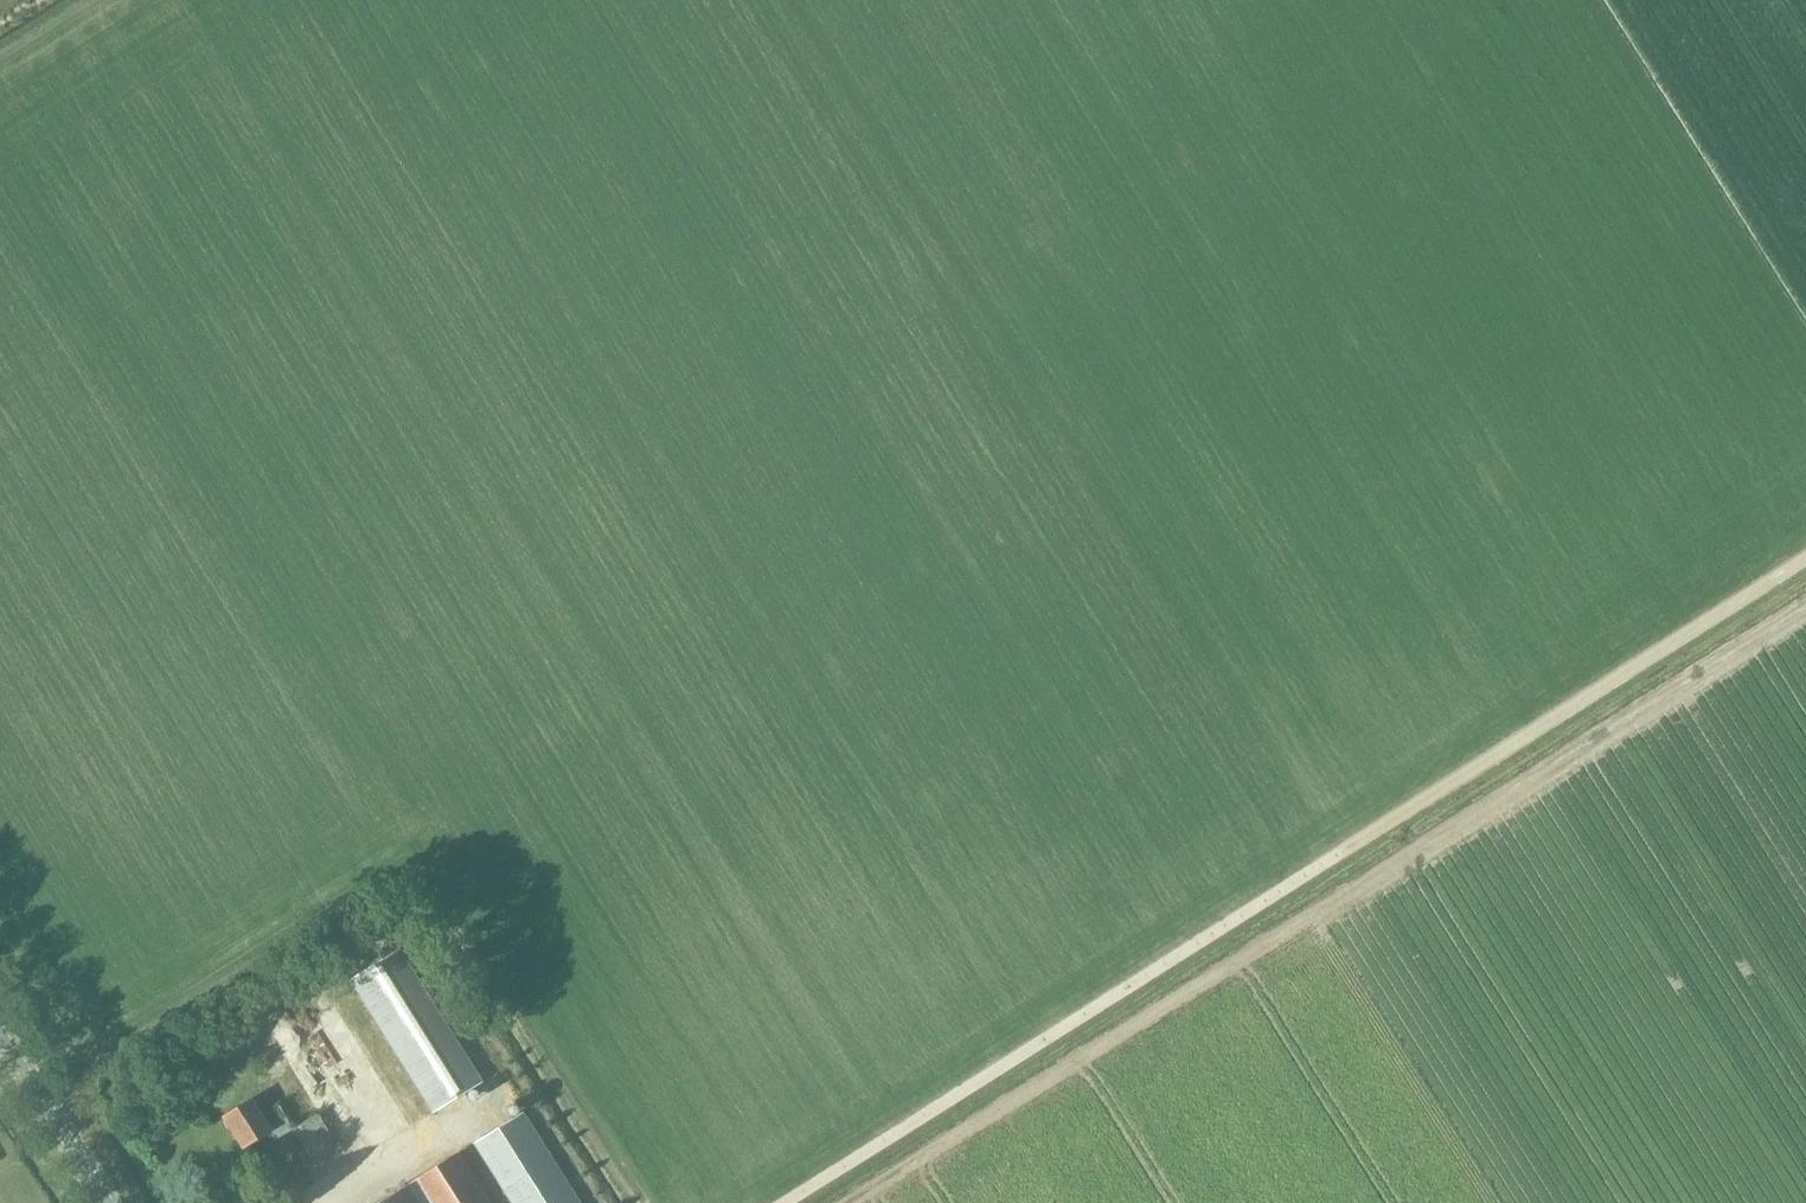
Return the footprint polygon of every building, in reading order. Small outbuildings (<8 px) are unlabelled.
[(407,951),(358,979),(434,1111),(483,1083),(407,951)] [(268,1127),(284,1116),(276,1104),(260,1114),(250,1098),(221,1116),(242,1149),(271,1131),(268,1127)] [(316,1113),(292,1128),(312,1160),(336,1145),(316,1113)] [(522,1113),(472,1143),(510,1202),(579,1202),(522,1113)] [(458,1152),(378,1202),(490,1202),(458,1152)]
